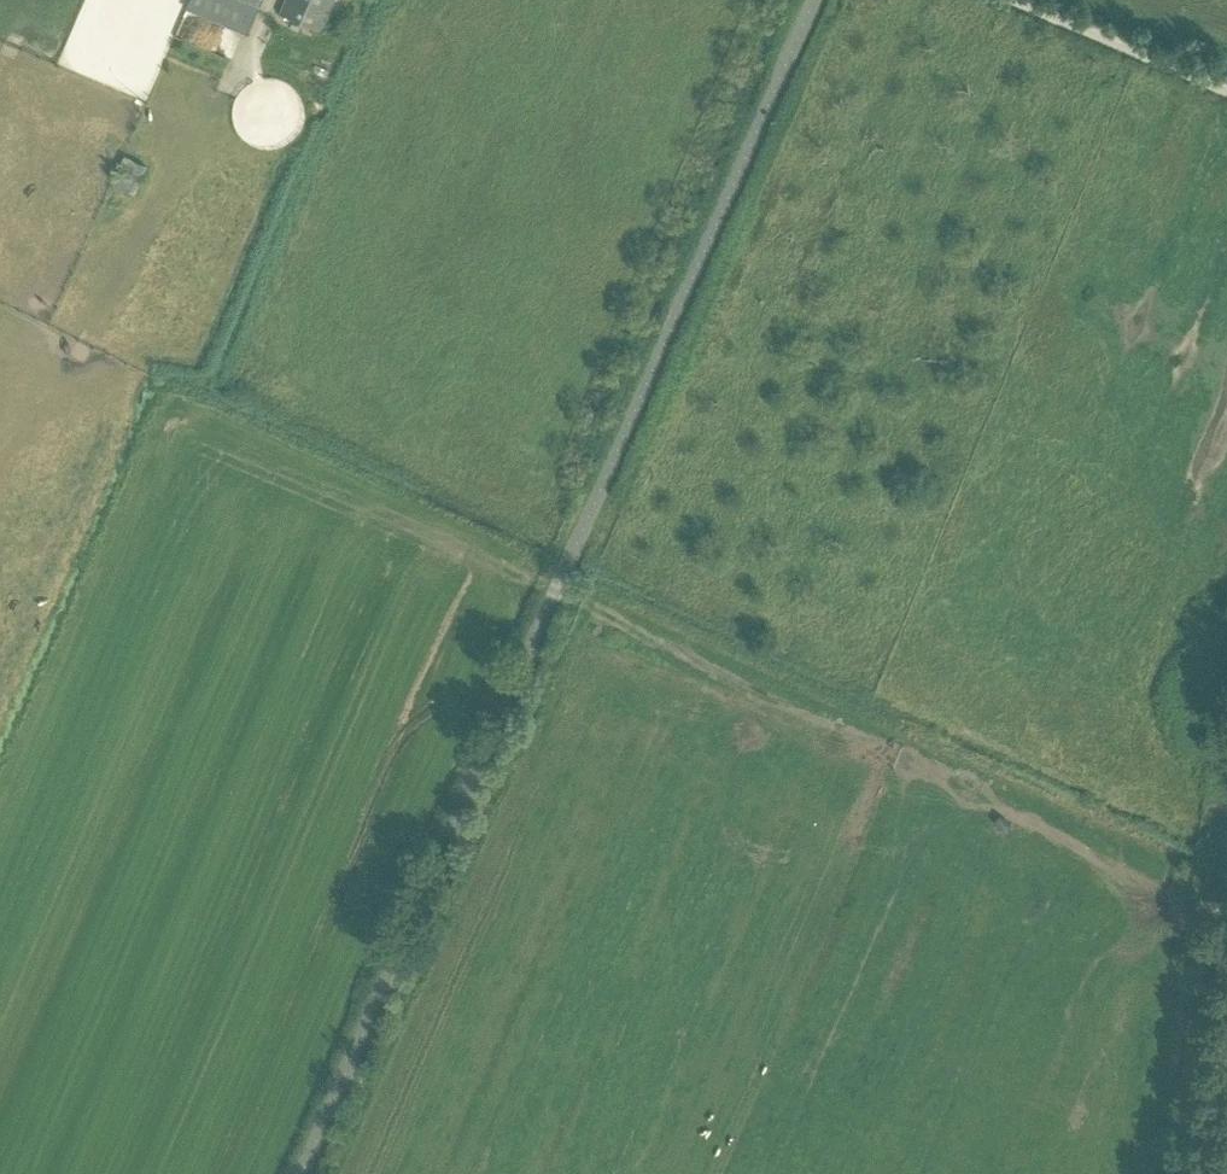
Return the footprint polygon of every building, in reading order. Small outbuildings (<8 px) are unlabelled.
[(187,9),(248,35),(263,0),(191,0),(187,9)] [(281,14),(322,31),(335,0),(287,0),(281,14)] [(124,158),(123,160),(112,184),(136,194),(147,168),(124,158)]
